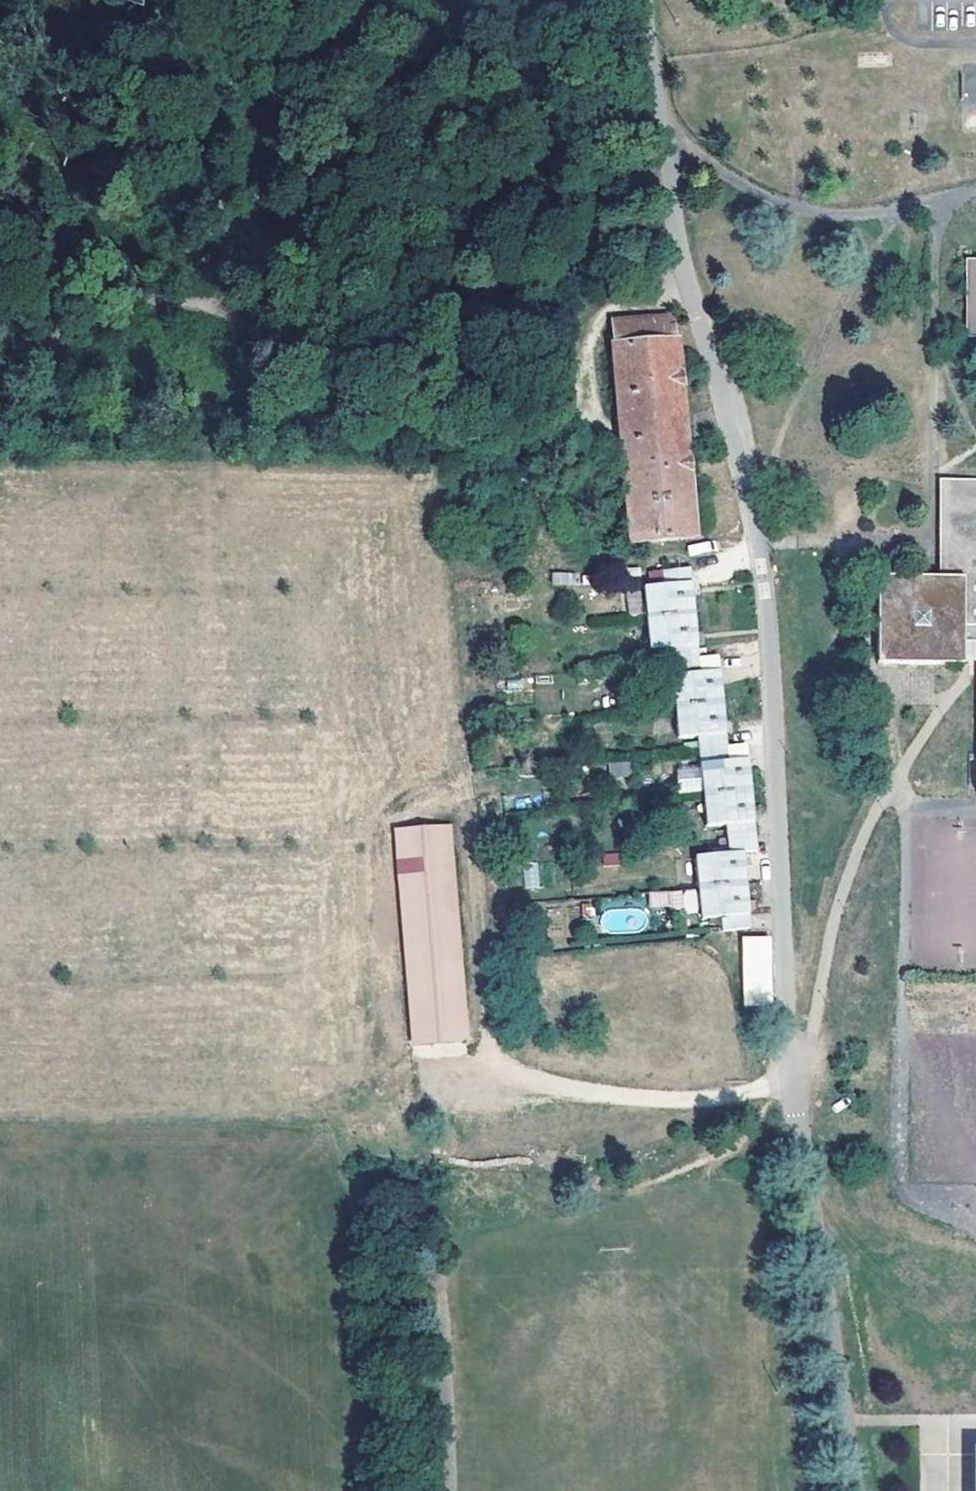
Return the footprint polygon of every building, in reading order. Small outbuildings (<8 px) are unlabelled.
[(975,112),(975,64),(961,64),(961,112),(975,112)] [(608,401),(615,400),(621,465),(628,544),(693,538),(676,342),(674,342),(671,316),(618,320),(620,346),(611,347),(615,392),(608,392),(608,401)] [(939,577),(878,577),(877,663),(963,662),(964,640),(975,640),(975,479),(941,479),(939,577)] [(701,918),(720,916),(722,930),(748,928),(742,852),(755,850),(748,760),(727,762),(719,672),(700,674),(691,568),(662,572),(663,587),(643,590),(649,651),(669,649),(677,739),(699,737),(707,825),(727,823),(730,853),(697,856),(701,918)] [(552,586),(574,585),(574,572),(551,573),(552,586)] [(631,774),(629,760),(609,762),(611,777),(631,774)] [(677,766),(678,792),(702,790),(700,765),(677,766)] [(397,832),(414,1043),(464,1040),(447,827),(397,832)] [(523,861),(523,888),(539,888),(539,861),(523,861)] [(649,908),(682,905),(681,889),(648,891),(649,908)] [(684,889),(684,911),(696,911),(696,890),(684,889)] [(742,936),(743,1005),(773,1004),(771,936),(742,936)]
